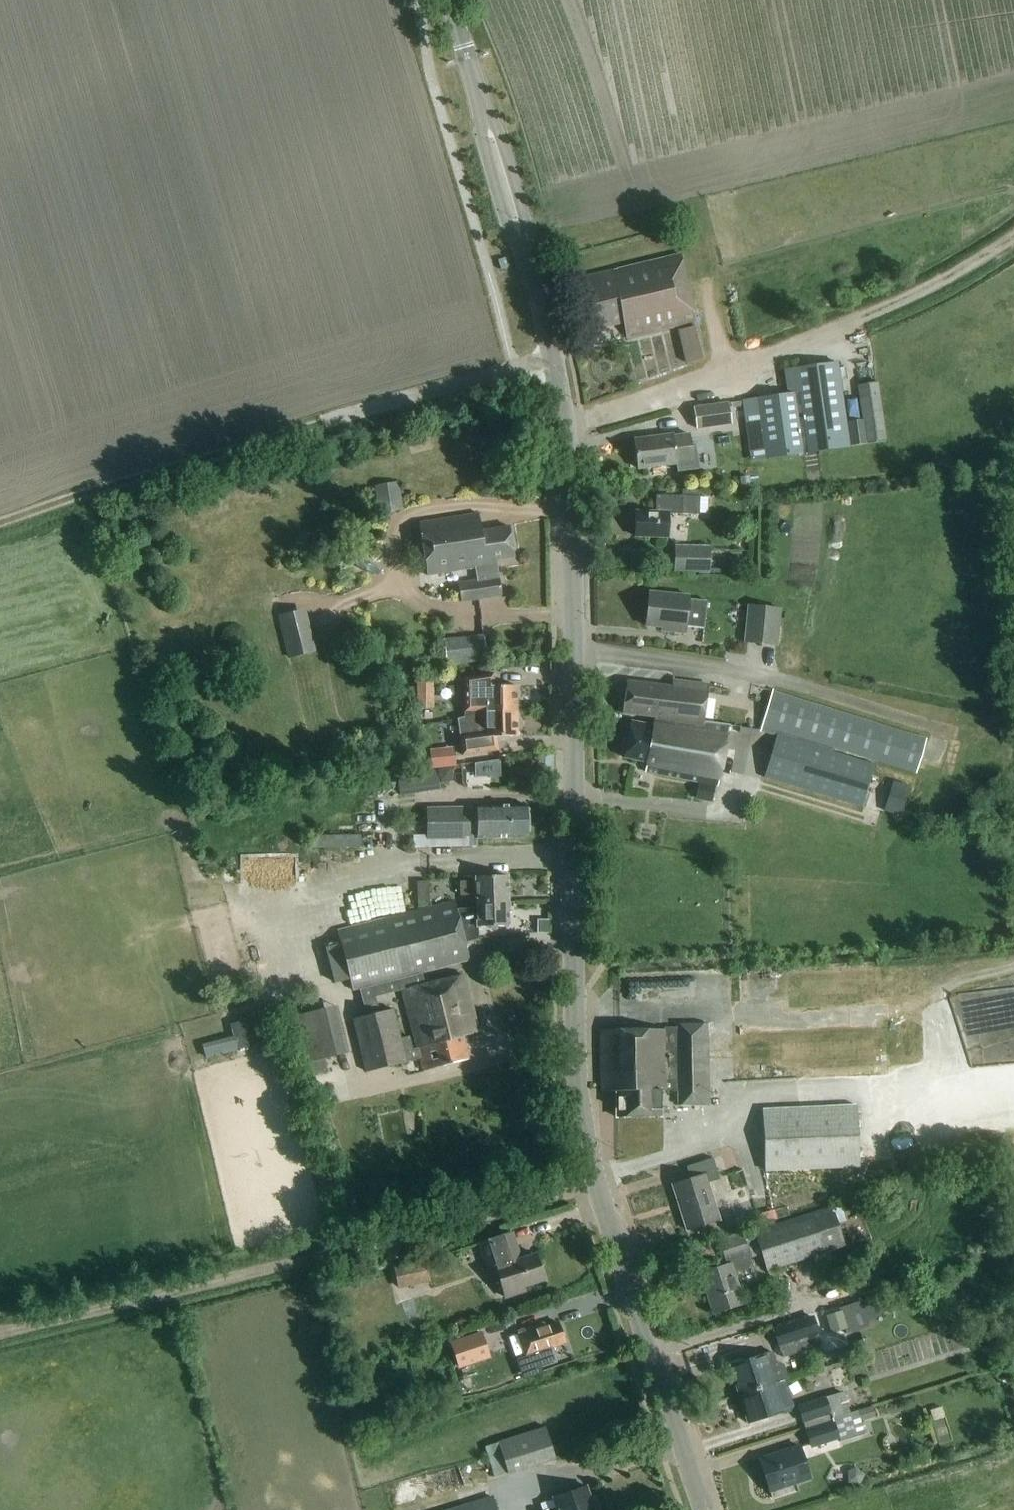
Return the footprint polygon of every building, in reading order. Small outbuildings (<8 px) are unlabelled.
[(512,266),(509,255),(499,257),(503,268),(512,266)] [(681,255),(581,279),(594,331),(623,324),(627,339),(697,322),(681,255)] [(695,327),(679,331),(686,363),(703,359),(695,327)] [(787,395),(743,402),(751,461),(886,442),(878,382),(858,385),(863,419),(845,422),(837,363),(784,371),(787,395)] [(718,405),(694,409),(697,429),(721,425),(718,405)] [(673,435),(634,440),(638,469),(677,464),(678,472),(699,469),(696,444),(691,445),(690,435),(673,437),(673,435)] [(383,509),(407,507),(406,480),(381,482),(383,509)] [(656,512),(636,512),(635,537),(668,538),(669,514),(682,515),(683,496),(656,496),(656,512)] [(419,523),(427,576),(475,569),(477,581),(458,584),(461,602),(502,596),(496,561),(514,559),(509,527),(481,531),(478,514),(419,523)] [(708,548),(677,547),(676,572),(708,573),(708,548)] [(689,597),(649,592),(646,627),(661,628),(661,631),(685,634),(686,627),(704,629),(707,601),(689,600),(689,597)] [(780,609),(749,606),(745,643),(776,646),(780,609)] [(277,616),(288,660),(316,653),(306,609),(277,616)] [(484,639),(444,643),(447,665),(486,661),(484,639)] [(464,679),(465,717),(476,714),(476,713),(517,712),(517,686),(494,687),(494,674),(464,679)] [(423,679),(423,705),(440,705),(440,679),(423,679)] [(628,682),(623,714),(655,718),(655,719),(704,725),(704,722),(708,685),(673,681),(672,687),(628,682)] [(840,712),(772,691),(760,731),(830,752),(831,747),(916,773),(926,740),(840,713),(840,712)] [(465,717),(457,719),(463,756),(499,751),(497,738),(518,737),(517,712),(476,713),(476,714),(465,717)] [(653,726),(631,722),(624,758),(647,763),(645,772),(718,787),(730,725),(704,722),(704,725),(655,719),(653,726)] [(873,765),(777,736),(764,778),(860,807),(873,765)] [(431,755),(432,769),(456,767),(455,753),(431,755)] [(404,771),(405,789),(443,787),(442,769),(404,771)] [(893,782),(885,811),(900,816),(909,787),(893,782)] [(462,808),(427,809),(427,840),(464,839),(464,837),(477,836),(477,839),(528,838),(528,834),(530,832),(529,826),(527,824),(527,816),(529,814),(529,810),(527,808),(527,806),(476,807),(476,810),(463,810),(462,808)] [(368,830),(324,832),(324,844),(368,842),(368,830)] [(294,851),(245,851),(245,873),(294,873),(294,851)] [(460,882),(460,896),(476,896),(476,902),(508,901),(508,876),(476,877),(476,881),(460,882)] [(417,882),(418,907),(430,907),(429,882),(417,882)] [(455,901),(337,931),(352,991),(470,960),(465,943),(479,940),(478,927),(509,926),(508,901),(476,902),(477,909),(457,909),(455,901)] [(548,921),(538,921),(538,933),(548,933),(548,921)] [(354,1020),(367,1073),(406,1063),(406,1062),(420,1059),(424,1072),(468,1061),(462,1037),(478,1033),(463,976),(403,991),(417,1048),(412,1050),(409,1037),(400,1039),(392,1010),(354,1020)] [(254,1018),(230,1024),(233,1038),(200,1046),(203,1058),(260,1045),(254,1018)] [(677,1031),(601,1032),(601,1092),(616,1092),(617,1118),(661,1117),(661,1092),(678,1092),(678,1106),(709,1106),(708,1026),(677,1026),(677,1031)] [(856,1106),(764,1110),(767,1172),(859,1168),(856,1106)] [(713,1159),(686,1167),(691,1181),(672,1187),(686,1230),(720,1219),(708,1183),(719,1180),(713,1159)] [(814,1215),(756,1233),(768,1272),(826,1254),(814,1215)] [(512,1233),(479,1243),(490,1278),(498,1275),(505,1299),(525,1292),(523,1287),(544,1281),(536,1255),(521,1260),(512,1233)] [(754,1269),(744,1236),(720,1243),(727,1266),(700,1274),(713,1314),(744,1304),(735,1275),(754,1269)] [(394,1266),(399,1289),(430,1283),(425,1260),(394,1266)] [(847,1329),(842,1311),(825,1316),(830,1334),(847,1329)] [(813,1318),(774,1331),(783,1358),(822,1346),(813,1318)] [(543,1323),(517,1332),(527,1361),(539,1357),(537,1353),(565,1343),(558,1323),(545,1328),(543,1323)] [(482,1332),(450,1343),(459,1369),(491,1358),(482,1332)] [(766,1355),(730,1366),(739,1395),(775,1383),(766,1355)] [(784,1412),(775,1383),(739,1395),(748,1423),(784,1412)] [(798,1407),(804,1426),(850,1412),(843,1392),(798,1407)] [(941,1407),(930,1410),(933,1421),(945,1418),(941,1407)] [(850,1412),(804,1426),(811,1447),(839,1438),(841,1442),(864,1435),(857,1410),(850,1412)] [(545,1428),(484,1448),(494,1480),(555,1460),(545,1428)] [(799,1447),(759,1460),(770,1493),(810,1480),(799,1447)] [(848,1472),(848,1483),(859,1485),(864,1476),(856,1468),(848,1472)] [(553,1498),(556,1508),(550,1509),(594,1509),(587,1487),(553,1498)] [(453,1509),(495,1509),(492,1498),(453,1509)]
